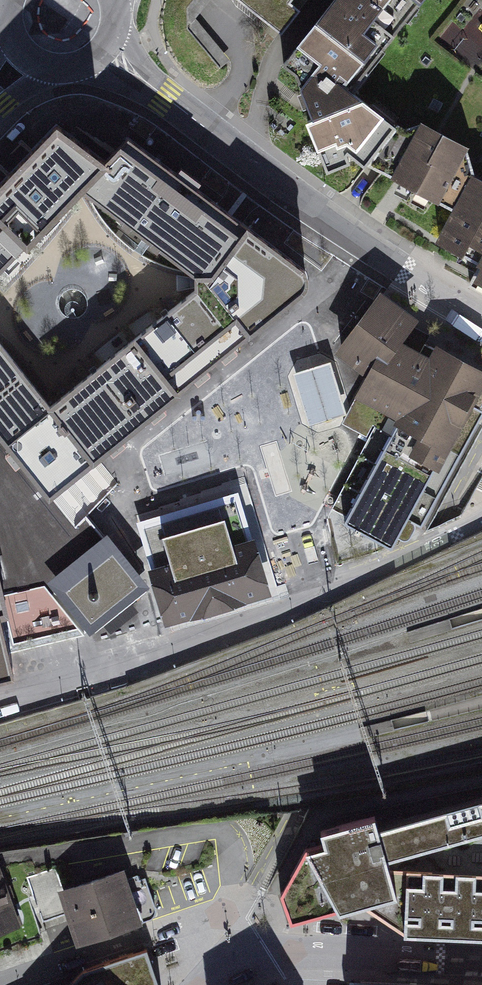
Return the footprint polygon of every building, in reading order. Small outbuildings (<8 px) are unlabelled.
[(281,34),(300,10),(290,3),(292,0),(238,0),(281,34)] [(392,36),(347,0),(334,0),(284,64),(296,74),(314,118),(307,121),(327,171),(349,162),(346,155),(348,152),(365,165),(368,162),(389,135),(363,115),(369,106),(342,85),(374,44),(382,50),(392,36)] [(392,36),(405,21),(398,15),(409,1),(416,6),(422,0),(347,0),(392,36)] [(423,124),(405,129),(397,125),(389,135),(368,162),(456,210),(439,241),(480,263),(470,283),(481,289),(481,181),(474,177),(465,146),(423,124)] [(27,243),(79,188),(104,162),(56,127),(0,185),(0,217),(27,243)] [(104,162),(79,188),(194,273),(195,273),(213,272),(247,227),(128,138),(104,162)] [(27,243),(0,217),(0,270),(27,243)] [(213,288),(249,333),(303,289),(306,284),(307,279),(306,273),(303,269),(247,227),(213,272),(195,273),(195,288),(213,288)] [(134,336),(178,390),(249,333),(213,288),(195,288),(134,336)] [(481,378),(481,374),(438,350),(437,350),(403,331),(412,320),(381,297),(341,349),(371,373),(366,384),(365,383),(344,423),(366,435),(372,424),(377,426),(334,507),(348,515),(345,521),(356,527),(354,530),(358,532),(360,529),(390,546),(396,536),(402,539),(404,539),(406,539),(408,539),(410,537),(415,527),(415,522),(421,525),(461,443),(481,412),(481,410),(477,407),(479,406),(481,405),(481,404),(481,386),(478,385),(481,378)] [(50,404),(93,458),(178,390),(134,336),(50,404)] [(49,493),(93,458),(50,404),(0,342),(0,432),(49,493)] [(346,414),(330,360),(291,372),(308,425),(346,414)] [(263,488),(237,497),(265,590),(292,582),(263,488)] [(265,590),(237,497),(140,526),(168,619),(265,590)] [(54,579),(96,630),(139,595),(141,581),(105,538),(54,579)] [(13,673),(0,616),(0,676),(13,673)] [(388,867),(481,840),(481,797),(377,826),(388,867)] [(339,921),(366,913),(398,904),(389,873),(388,867),(377,826),(375,818),(319,834),(322,845),(306,849),(305,858),(336,916),(339,921)] [(305,858),(306,849),(280,899),(290,929),(336,916),(305,858)] [(30,877),(41,912),(67,903),(56,869),(30,877)] [(404,938),(406,874),(389,873),(398,904),(366,913),(404,938)] [(155,913),(143,877),(123,884),(120,874),(67,892),(82,937),(155,913)] [(406,874),(404,938),(403,941),(481,945),(481,876),(406,874)] [(14,926),(0,885),(0,931),(14,926)] [(147,950),(81,972),(68,984),(158,984),(147,950)]
